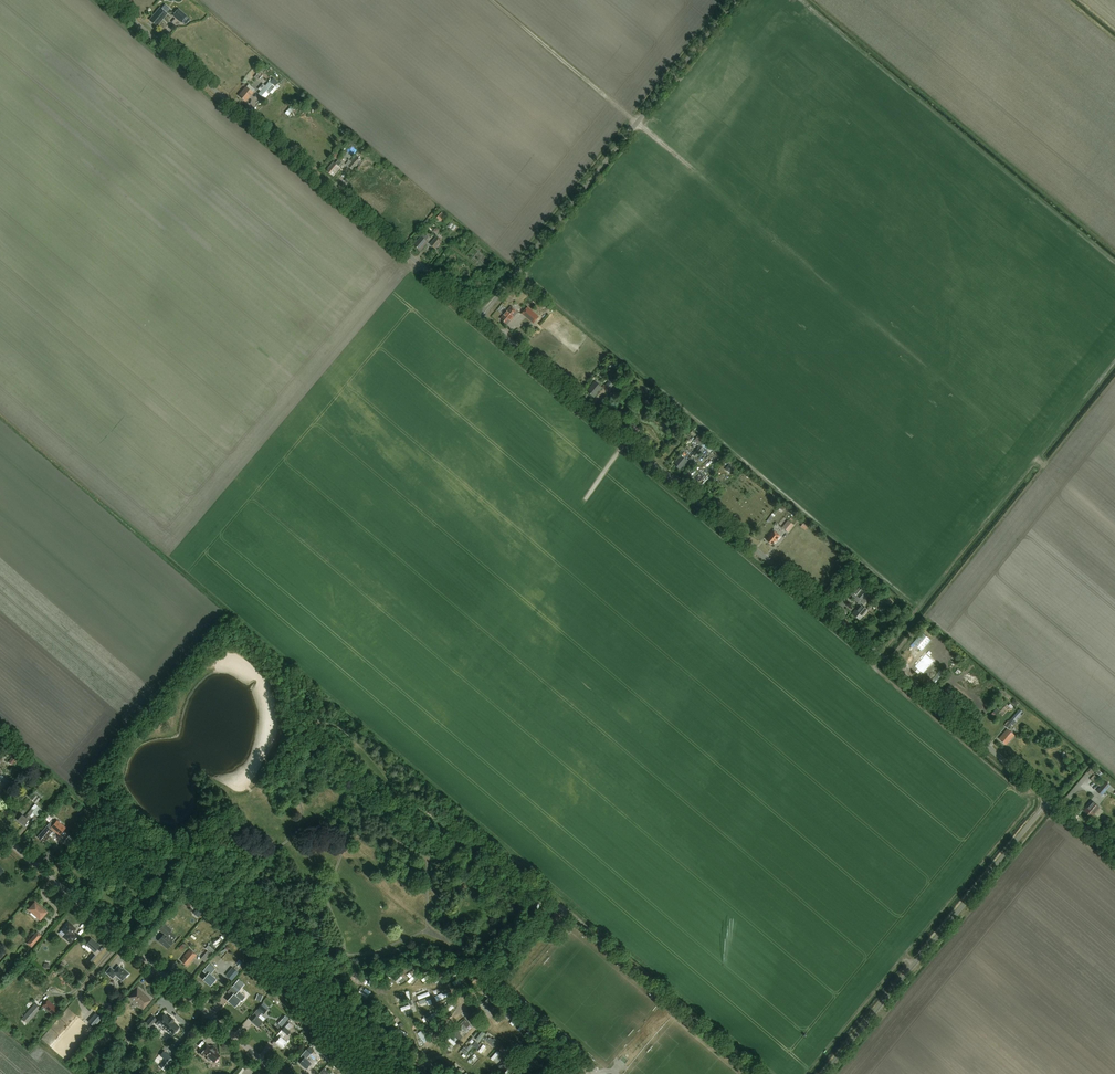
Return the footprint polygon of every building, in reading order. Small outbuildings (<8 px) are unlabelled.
[(168,14),(167,13),(170,9),(165,4),(161,8),(160,7),(150,19),(149,20),(157,27),(168,14)] [(181,22),(187,15),(179,8),(173,15),(181,22)] [(269,81),(258,93),(265,99),(276,87),(269,81)] [(248,85),(239,96),(246,101),(254,90),(248,85)] [(285,112),(289,116),(294,110),(290,107),(285,112)] [(356,170),(363,162),(361,161),(361,160),(355,155),(350,160),(352,162),(349,166),(353,170),(354,169),(356,170)] [(334,162),(328,170),(329,171),(328,172),(332,175),(333,175),(334,176),(341,168),(339,166),(342,163),(339,159),(336,163),(334,162)] [(454,230),(457,226),(451,221),(448,226),(454,230)] [(421,251),(428,242),(426,241),(428,239),(423,235),(415,245),(416,246),(416,247),(419,250),(420,249),(421,251)] [(436,238),(430,244),(436,249),(442,242),(436,238)] [(522,282),(516,290),(519,292),(525,285),(522,282)] [(535,303),(539,298),(535,294),(531,299),(535,303)] [(518,312),(511,306),(500,319),(507,325),(518,312)] [(533,324),(539,317),(528,307),(522,314),(533,324)] [(614,391),(620,384),(611,377),(605,385),(610,389),(611,388),(614,391)] [(595,382),(587,390),(589,392),(588,393),(593,396),(595,397),(603,388),(595,382)] [(704,441),(698,436),(694,440),(700,446),(704,441)] [(715,450),(703,442),(701,445),(713,453),(715,450)] [(704,449),(700,446),(693,454),(697,457),(704,449)] [(676,463),(674,465),(678,468),(679,468),(680,469),(687,461),(681,455),(675,463),(676,463)] [(730,464),(726,468),(730,473),(734,468),(730,464)] [(769,519),(771,521),(777,512),(775,510),(769,519)] [(789,532),(794,525),(788,520),(782,527),(789,532)] [(775,542),(780,536),(773,530),(769,535),(770,536),(766,540),(772,545),(775,541),(775,542)] [(857,585),(851,592),(861,599),(858,603),(860,605),(852,614),(860,620),(868,610),(863,606),(869,598),(861,591),(863,589),(857,585)] [(913,643),(921,651),(931,640),(922,632),(913,643)] [(931,659),(927,655),(924,658),(915,667),(917,669),(921,672),(922,673),(931,664),(928,662),(931,659)] [(1005,727),(1007,729),(1008,729),(1012,725),(1020,732),(1026,724),(1020,718),(1016,722),(1012,718),(1005,727)] [(1015,735),(1008,729),(1007,729),(999,739),(1006,745),(1015,735)] [(1105,781),(1096,791),(1102,796),(1111,786),(1105,781)] [(37,803),(40,799),(34,794),(31,798),(37,803)] [(1091,817),(1099,807),(1092,801),(1084,811),(1091,817)] [(21,815),(17,820),(24,825),(28,821),(27,820),(30,816),(31,817),(34,814),(37,816),(43,810),(38,805),(34,810),(31,808),(27,814),(24,817),(21,815)] [(66,827),(57,819),(54,823),(50,827),(52,829),(59,835),(66,827)] [(44,842),(53,832),(51,830),(52,829),(50,827),(54,823),(52,820),(38,836),(39,837),(38,838),(42,842),(43,841),(44,842)] [(35,902),(29,909),(32,912),(30,913),(35,918),(37,916),(40,919),(46,912),(35,902)] [(559,921),(563,916),(558,911),(549,921),(554,925),(557,920),(559,921)] [(65,925),(61,930),(68,936),(65,938),(70,943),(76,936),(72,933),(76,929),(71,925),(71,924),(68,921),(65,925)] [(174,942),(173,941),(176,937),(170,932),(172,930),(164,923),(159,929),(164,934),(158,941),(167,949),(174,942)] [(37,931),(26,943),(31,947),(41,935),(37,931)] [(91,938),(86,944),(94,952),(99,946),(91,938)] [(214,950),(208,945),(205,948),(208,950),(200,958),(205,962),(214,950)] [(187,966),(196,955),(189,949),(183,957),(182,960),(181,962),(187,966)] [(93,953),(87,960),(90,963),(96,956),(93,953)] [(210,986),(217,979),(211,974),(214,970),(208,965),(203,971),(207,974),(202,979),(210,986)] [(114,970),(110,967),(106,972),(113,978),(116,975),(122,980),(126,976),(127,977),(130,974),(126,971),(125,972),(118,966),(114,970)] [(238,972),(232,967),(225,975),(231,980),(238,972)] [(231,995),(227,1000),(235,1007),(240,1000),(235,995),(241,988),(235,983),(232,987),(227,992),(231,995)] [(143,1009),(150,1000),(137,989),(130,997),(143,1009)] [(442,989),(435,992),(438,999),(445,997),(442,989)] [(53,1015),(59,1009),(49,1000),(43,1007),(53,1015)] [(35,1003),(21,1018),(27,1023),(40,1008),(35,1003)] [(262,1015),(266,1011),(260,1006),(252,1014),(255,1016),(251,1021),(258,1027),(262,1021),(257,1017),(260,1014),(262,1015)] [(95,1013),(88,1021),(94,1027),(102,1018),(95,1013)] [(165,1014),(156,1024),(163,1030),(165,1027),(172,1034),(175,1031),(179,1027),(173,1021),(174,1020),(170,1017),(169,1018),(165,1014)] [(157,1019),(152,1015),(145,1024),(150,1028),(157,1019)] [(279,1037),(275,1042),(282,1048),(287,1042),(282,1038),(285,1034),(288,1036),(291,1031),(289,1030),(293,1026),(289,1023),(286,1027),(285,1026),(280,1031),(277,1035),(279,1037)] [(453,1033),(460,1039),(463,1035),(457,1029),(453,1033)] [(131,1043),(136,1037),(132,1034),(127,1039),(131,1043)] [(209,1045),(205,1042),(198,1051),(203,1055),(204,1054),(208,1057),(207,1057),(207,1058),(207,1059),(207,1060),(208,1060),(209,1060),(210,1060),(210,1059),(214,1062),(220,1055),(217,1053),(217,1049),(213,1045),(209,1045)] [(463,1045),(461,1052),(463,1053),(463,1055),(467,1057),(470,1047),(463,1045)] [(311,1053),(314,1050),(309,1046),(301,1056),(303,1058),(299,1063),(306,1068),(311,1063),(306,1058),(308,1055),(309,1055),(311,1053)] [(165,1059),(160,1066),(164,1070),(173,1059),(164,1051),(160,1055),(165,1059)] [(469,1060),(472,1064),(478,1060),(475,1055),(469,1060)] [(444,1065),(448,1068),(454,1063),(450,1059),(444,1065)]
